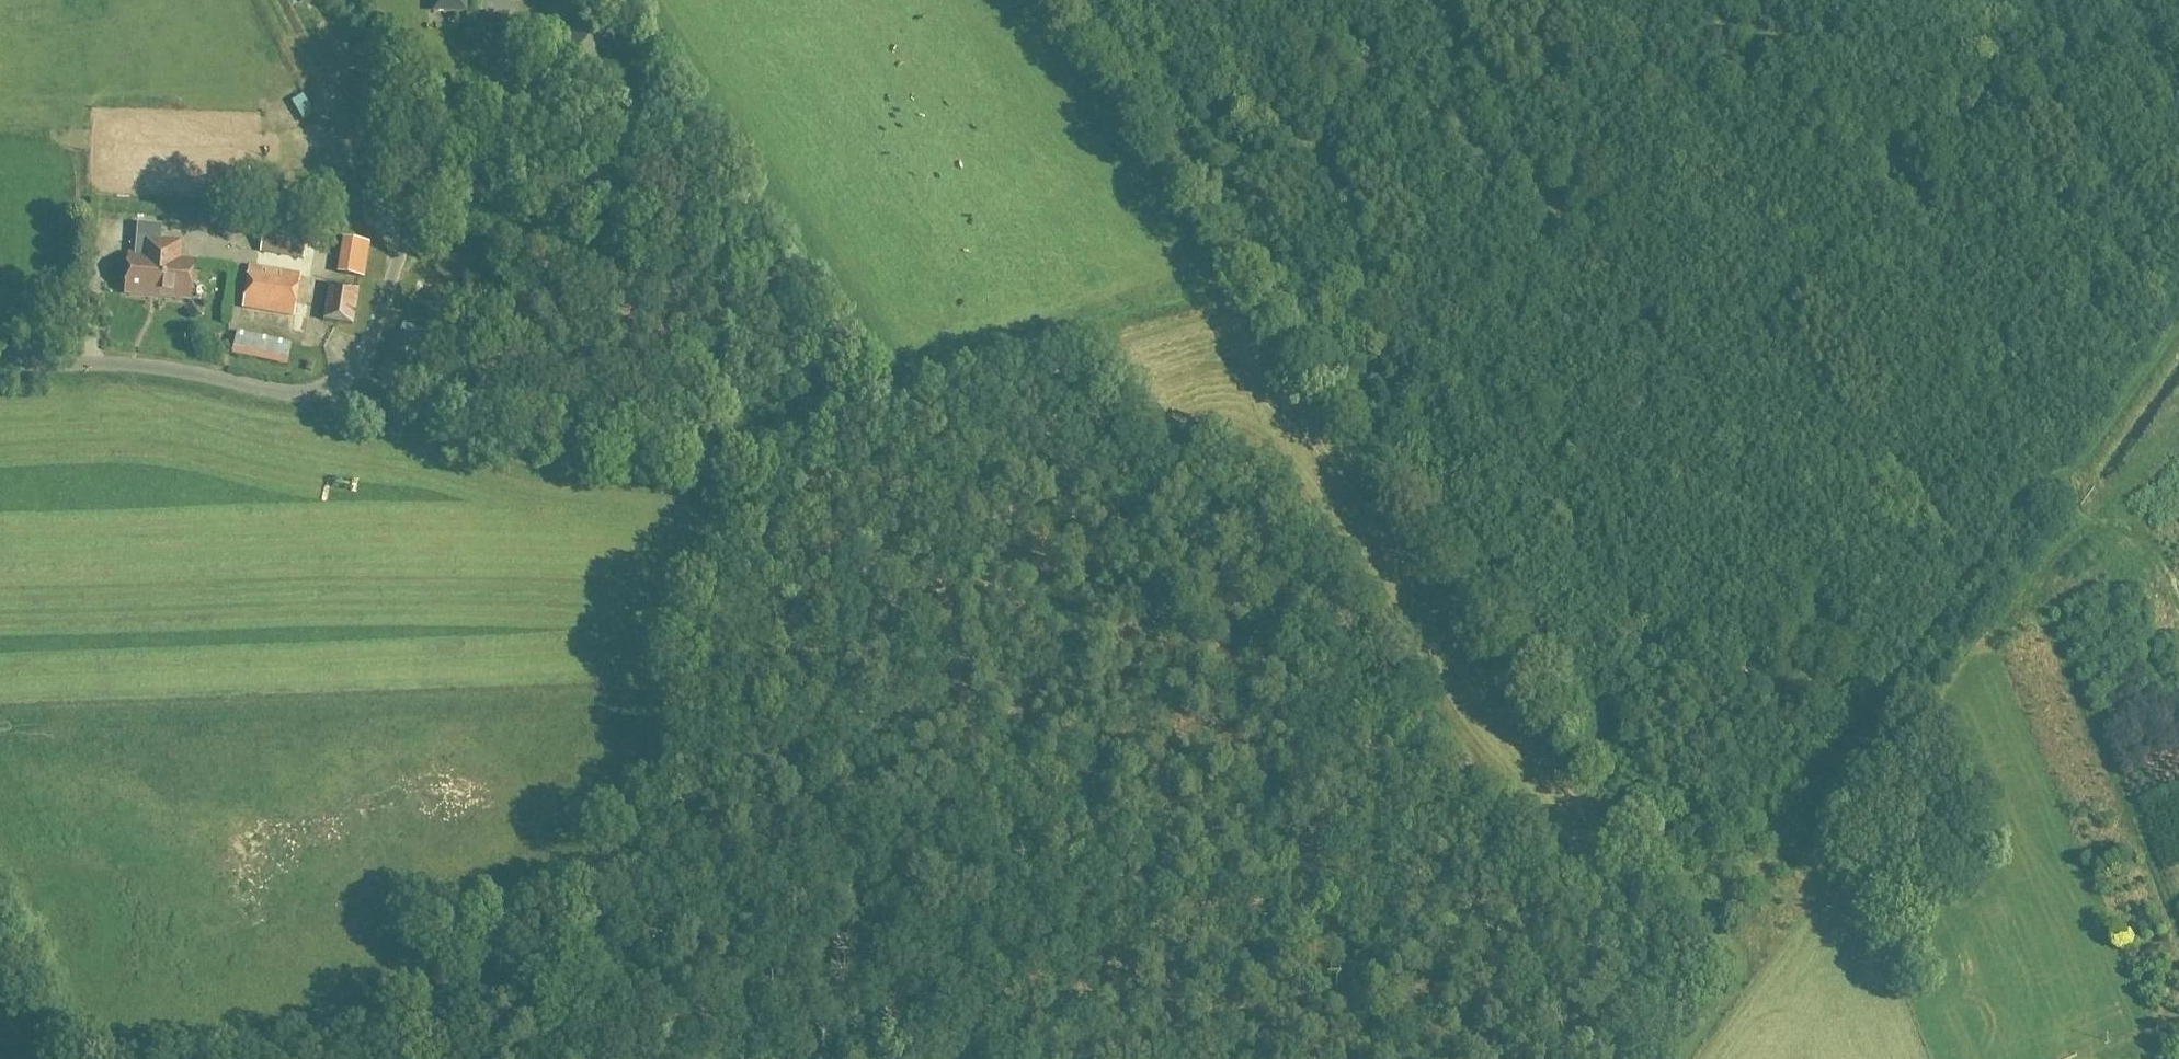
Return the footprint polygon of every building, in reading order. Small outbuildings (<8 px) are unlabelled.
[(434,11),(465,12),(465,0),(435,0),(434,11)] [(310,98),(297,106),(308,125),(321,117),(310,98)] [(260,253),(303,260),(308,233),(265,225),(260,253)] [(371,280),(379,244),(351,238),(343,274),(371,280)] [(126,293),(189,299),(193,262),(178,261),(180,243),(145,240),(144,258),(129,256),(126,293)] [(242,307),(293,316),(300,275),(249,266),(242,307)] [(330,284),(324,320),(352,325),(358,288),(330,284)] [(233,354),(287,365),(292,344),(238,333),(233,354)]
